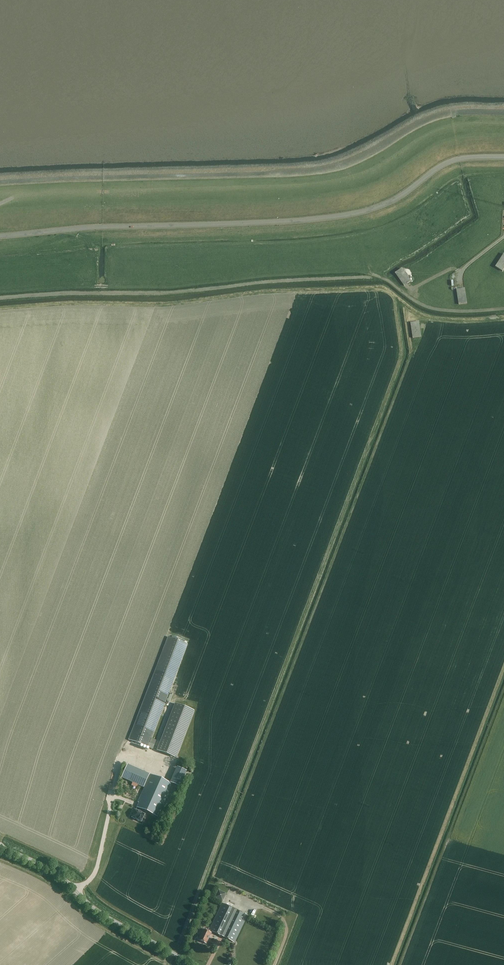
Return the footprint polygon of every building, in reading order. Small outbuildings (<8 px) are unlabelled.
[(496,267),(503,272),(503,270),(503,254),(496,267)] [(395,273),(404,286),(411,281),(402,268),(395,273)] [(456,289),(459,305),(468,303),(465,288),(456,289)] [(411,323),(413,339),(422,337),(419,322),(411,323)] [(188,644),(168,637),(129,740),(153,749),(155,744),(150,743),(188,644)] [(195,711),(175,703),(157,751),(176,758),(195,711)] [(122,778),(144,787),(149,774),(128,765),(122,778)] [(172,784),(150,774),(138,802),(139,803),(137,807),(137,808),(136,810),(135,810),(134,813),(132,817),(137,819),(137,820),(140,821),(141,821),(145,814),(140,812),(141,809),(158,817),(172,784)] [(227,894),(218,890),(214,898),(223,902),(227,894)] [(212,931),(235,942),(248,915),(222,903),(209,932),(204,930),(199,940),(206,944),(211,933),(212,931)]
